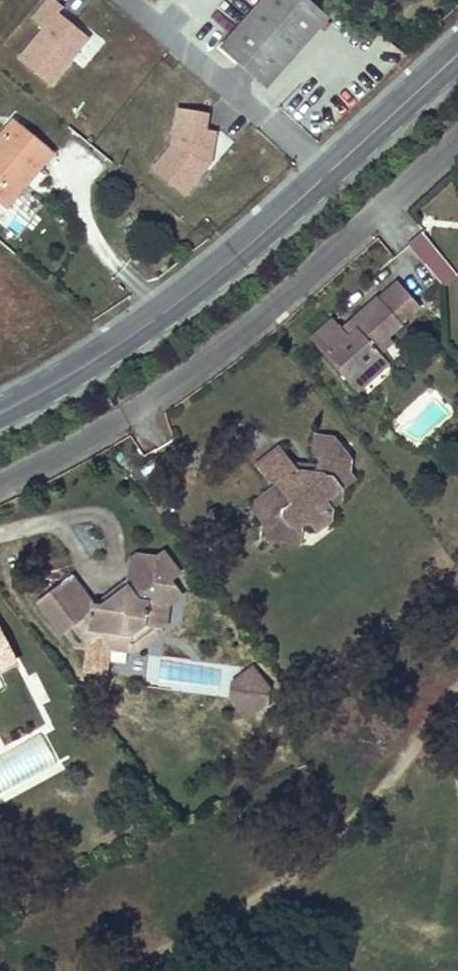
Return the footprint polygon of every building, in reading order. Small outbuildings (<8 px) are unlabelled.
[(88,39),(60,17),(65,11),(62,8),(52,0),(48,0),(34,18),(46,27),(20,61),(51,86),(88,39)] [(222,49),(266,89),(327,22),(303,0),(267,0),(222,49)] [(177,110),(174,127),(171,152),(152,175),(185,202),(213,167),(218,133),(208,132),(210,114),(177,110)] [(15,191),(48,152),(13,122),(0,138),(0,203),(7,209),(19,195),(15,191)] [(48,152),(15,191),(19,195),(52,155),(48,152)] [(407,248),(446,290),(457,279),(457,274),(421,235),(407,248)] [(350,339),(344,332),(335,321),(313,340),(350,382),(362,371),(367,376),(386,360),(381,354),(393,342),(390,338),(403,326),(381,300),(352,325),(358,332),(350,339)] [(352,325),(344,332),(350,339),(358,332),(352,325)] [(362,371),(350,382),(359,393),(391,366),(386,360),(367,376),(362,371)] [(258,513),(266,524),(267,525),(276,526),(285,519),(290,525),(303,526),(304,526),(311,521),(320,532),(332,522),(333,509),(342,501),(343,490),(357,479),(350,471),(352,459),(346,452),(340,452),(340,444),(335,438),(317,437),(315,455),(320,461),(320,463),(319,469),(313,475),(303,473),(292,459),(283,447),(259,466),(272,483),(278,484),(278,491),(275,494),(273,491),(258,502),(258,513)] [(320,463),(292,459),(303,473),(313,475),(319,469),(320,463)] [(267,525),(266,524),(264,540),(301,544),(303,526),(290,525),(285,519),(276,526),(267,525)] [(96,605),(95,605),(74,577),(40,602),(63,632),(74,624),(84,637),(92,638),(91,646),(134,652),(136,633),(147,625),(163,626),(167,627),(169,606),(181,596),(176,589),(170,580),(181,572),(165,551),(156,559),(129,579),(129,589),(106,607),(96,605)] [(130,563),(129,579),(156,559),(139,556),(130,563)] [(181,572),(170,580),(176,589),(187,580),(181,572)] [(129,579),(95,605),(96,605),(106,607),(129,589),(129,579)] [(19,661),(0,625),(0,672),(19,661)] [(136,633),(134,652),(140,653),(162,636),(163,626),(147,625),(136,633)] [(254,667),(244,674),(252,685),(253,701),(260,712),(270,705),(270,688),(254,667)] [(252,685),(244,674),(234,681),(235,698),(251,719),(260,712),(253,701),(252,685)]
